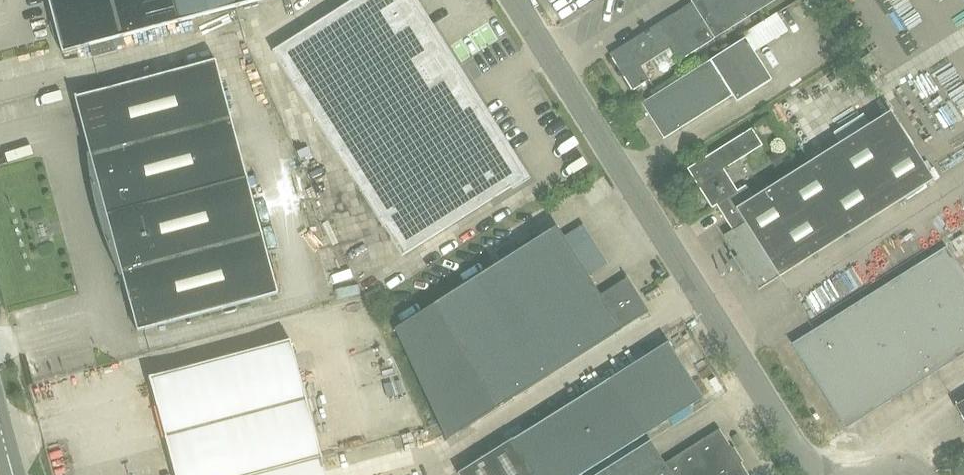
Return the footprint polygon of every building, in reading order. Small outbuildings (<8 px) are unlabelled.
[(90,46),(93,57),(117,51),(114,39),(121,37),(261,0),(48,0),(62,53),(90,46)] [(272,51),(402,256),(526,177),(413,0),(352,0),(272,51)] [(776,0),(691,0),(692,2),(715,38),(776,0)] [(678,62),(715,38),(692,2),(660,23),(659,23),(610,54),(633,90),(649,80),(641,66),(669,49),(678,62)] [(74,97),(89,153),(87,154),(88,163),(89,173),(90,180),(91,186),(93,196),(96,207),(98,217),(101,227),(105,238),(109,250),(113,260),(116,268),(120,275),(122,275),(137,331),(278,294),(215,60),(74,97)] [(759,289),(779,276),(934,179),(891,112),(754,198),(746,185),(737,191),(724,170),(763,145),(752,128),(700,161),(703,165),(690,173),(712,208),(717,205),(733,230),(725,235),(759,289)] [(622,329),(621,328),(647,312),(648,313),(650,312),(626,276),(625,277),(626,278),(600,295),(556,226),(433,304),(393,330),(446,441),(499,407),(622,329)] [(792,344),(832,407),(841,402),(851,418),(892,393),(895,398),(963,354),(963,275),(946,247),(792,344)] [(322,457),(290,340),(149,377),(175,474),(253,474),(322,457)] [(621,450),(641,438),(646,434),(648,433),(647,432),(704,396),(669,340),(611,376),(513,438),(458,472),(460,474),(580,474),(621,450)] [(955,406),(963,421),(963,401),(955,406)] [(652,442),(646,446),(626,458),(600,474),(748,474),(741,464),(743,462),(734,447),(732,449),(719,429),(665,463),(652,442)] [(253,474),(327,474),(322,457),(253,474)]
